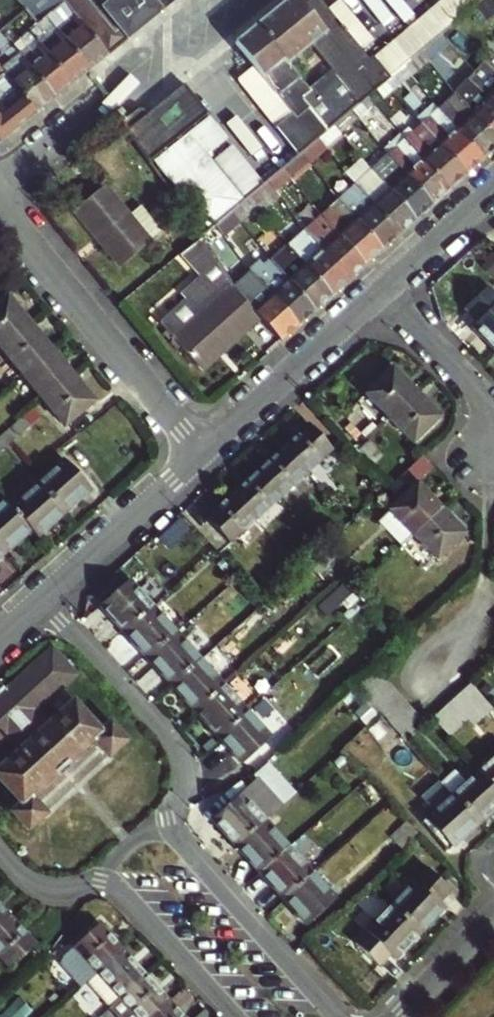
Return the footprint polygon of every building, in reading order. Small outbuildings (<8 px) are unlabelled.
[(25,9),(38,25),(46,18),(65,3),(109,56),(178,0),(18,0),(25,9)] [(334,125),(351,110),(367,96),(385,81),(389,77),(371,55),(368,58),(320,0),(311,0),(304,6),(299,0),(288,0),(236,44),(292,114),(276,128),(299,156),(301,154),(306,149),(312,144),(314,142),(316,140),(334,125)] [(493,12),(493,1),(493,0),(477,0),(453,21),(465,35),(473,28),(482,39),(493,28),(493,26),(488,18),(493,12)] [(46,18),(89,72),(109,56),(65,3),(46,18)] [(25,9),(11,22),(24,37),(31,31),(38,25),(25,9)] [(73,85),(89,72),(46,18),(38,25),(31,31),(41,45),(73,85)] [(0,31),(0,32),(12,47),(24,37),(11,22),(0,31)] [(2,54),(12,47),(0,32),(0,51),(2,54)] [(427,59),(446,42),(438,34),(419,51),(427,59)] [(37,62),(30,69),(55,99),(73,85),(41,45),(31,54),(37,62)] [(30,69),(24,61),(12,47),(2,54),(0,56),(0,66),(6,73),(12,80),(18,88),(38,113),(55,99),(30,69)] [(410,74),(427,59),(419,51),(402,65),(410,74)] [(31,54),(24,61),(30,69),(37,62),(31,54)] [(392,89),(410,74),(402,65),(389,77),(385,81),(392,89)] [(474,73),(467,81),(493,105),(493,76),(481,65),(474,73)] [(493,135),(493,105),(467,81),(457,93),(456,94),(493,135)] [(122,124),(127,131),(151,163),(192,128),(201,140),(217,126),(208,115),(209,114),(184,84),(147,115),(145,111),(144,111),(142,110),(140,110),(139,110),(137,111),(122,124)] [(1,90),(0,90),(0,142),(1,142),(38,113),(18,88),(7,97),(1,90)] [(440,109),(484,159),(493,150),(493,135),(456,94),(440,109)] [(374,105),(367,96),(351,110),(357,118),(359,119),(374,105)] [(484,159),(440,109),(425,122),(469,172),(484,159)] [(340,133),(357,118),(351,110),(334,125),(340,133)] [(425,122),(407,139),(451,189),(469,172),(425,122)] [(407,139),(389,154),(434,204),(451,189),(407,139)] [(320,154),(312,144),(306,149),(301,154),(309,163),(320,154)] [(389,154),(373,169),(417,220),(434,204),(389,154)] [(302,166),(296,158),(286,167),(293,175),(302,166)] [(214,229),(168,164),(158,172),(204,238),(213,230),(214,229)] [(281,196),(296,182),(284,168),(269,182),(275,189),(281,196)] [(373,169),(356,184),(401,234),(417,220),(373,169)] [(260,202),(275,189),(269,182),(254,195),(260,202)] [(401,234),(356,184),(339,200),(383,250),(401,234)] [(122,269),(152,244),(105,188),(75,212),(122,269)] [(242,222),(259,207),(251,197),(234,212),(242,222)] [(383,250),(339,200),(322,215),(367,265),(383,250)] [(226,236),(242,222),(234,212),(217,227),(226,236)] [(367,265),(322,215),(305,230),(349,281),(367,265)] [(349,281),(305,230),(289,245),(333,295),(349,281)] [(164,324),(199,365),(223,344),(229,351),(264,321),(237,292),(204,238),(182,256),(202,280),(183,297),(188,303),(164,324)] [(289,245),(272,261),(317,310),(333,295),(289,245)] [(317,310),(272,261),(255,276),(299,326),(317,310)] [(299,326),(255,276),(237,292),(264,321),(282,341),(299,326)] [(32,324),(9,296),(0,303),(0,348),(1,349),(32,324)] [(473,328),(493,350),(493,309),(473,328)] [(22,375),(53,350),(32,324),(1,349),(22,375)] [(206,372),(229,351),(223,344),(199,365),(206,372)] [(43,401),(74,375),(53,350),(22,375),(43,401)] [(392,421),(418,394),(394,369),(366,395),(392,421)] [(74,375),(43,401),(65,427),(96,402),(74,375)] [(418,394),(392,421),(415,445),(442,419),(418,394)] [(32,414),(24,421),(30,429),(38,421),(32,414)] [(30,429),(24,421),(13,430),(19,438),(30,429)] [(308,475),(334,451),(310,425),(284,449),(308,475)] [(6,448),(11,444),(19,438),(13,430),(0,441),(6,448)] [(79,440),(61,456),(66,461),(86,484),(104,468),(79,440)] [(383,456),(370,443),(359,453),(372,467),(383,456)] [(308,475),(284,449),(258,472),(282,498),(308,475)] [(379,520),(403,546),(415,535),(443,509),(419,485),(435,469),(434,468),(423,457),(400,478),(411,490),(379,520)] [(39,484),(65,513),(92,490),(86,484),(66,461),(39,484)] [(257,521),(282,498),(258,472),(233,495),(257,521)] [(39,484),(12,507),(32,530),(38,537),(65,513),(39,484)] [(257,521),(233,495),(209,517),(232,543),(257,521)] [(0,506),(0,552),(3,556),(32,530),(12,507),(6,500),(0,506)] [(465,532),(443,509),(415,535),(437,559),(465,532)] [(129,581),(100,607),(122,631),(124,634),(154,607),(129,581)] [(154,607),(124,634),(144,656),(147,659),(177,633),(154,607)] [(177,633),(147,659),(171,685),(200,659),(177,633)] [(51,652),(6,693),(2,688),(0,690),(0,744),(6,738),(19,753),(0,770),(0,781),(22,805),(13,813),(29,831),(48,814),(32,796),(93,740),(110,759),(128,742),(111,723),(102,731),(75,701),(50,724),(37,709),(73,677),(51,652)] [(224,685),(200,659),(171,685),(195,712),(224,685)] [(377,706),(396,690),(388,680),(369,697),(370,698),(377,706)] [(489,702),(472,682),(444,707),(461,726),(489,702)] [(224,685),(195,712),(197,714),(219,739),(248,712),(224,685)] [(385,715),(404,699),(396,690),(377,706),(383,713),(385,715)] [(383,713),(377,706),(370,698),(354,712),(367,727),(383,713)] [(461,726),(444,707),(432,717),(449,736),(461,726)] [(272,738),(248,712),(219,739),(221,741),(242,765),(272,738)] [(402,735),(393,725),(385,715),(383,713),(367,727),(386,749),(402,735)] [(421,743),(409,729),(402,735),(414,749),(421,743)] [(481,771),(493,785),(493,759),(481,771)] [(481,771),(454,794),(480,824),(493,811),(493,785),(481,771)] [(480,824),(454,794),(428,818),(453,847),(480,824)] [(235,845),(237,848),(266,821),(242,795),(213,821),(235,845)] [(420,833),(408,820),(391,835),(403,849),(420,833)] [(266,821),(237,848),(260,873),(290,846),(266,821)] [(313,873),(290,846),(260,873),(284,899),(313,873)] [(452,890),(421,861),(385,898),(421,933),(446,908),(441,902),(452,890)] [(337,899),(313,873),(284,899),(286,902),(308,926),(337,899)] [(396,959),(421,933),(385,898),(350,935),(380,965),(391,954),(396,959)] [(0,904),(0,932),(14,919),(0,904)] [(14,919),(0,932),(0,955),(12,968),(37,945),(14,919)] [(58,965),(81,990),(88,984),(124,950),(101,925),(62,958),(58,965)] [(148,976),(124,950),(88,984),(102,999),(112,990),(121,1000),(148,976)] [(148,976),(121,1000),(112,1009),(110,1011),(115,1016),(154,1016),(171,1001),(148,976)] [(102,999),(112,1009),(121,1000),(112,990),(102,999)] [(39,1013),(23,997),(2,1016),(34,1016),(39,1013)] [(171,1001),(154,1016),(185,1016),(171,1001)]
